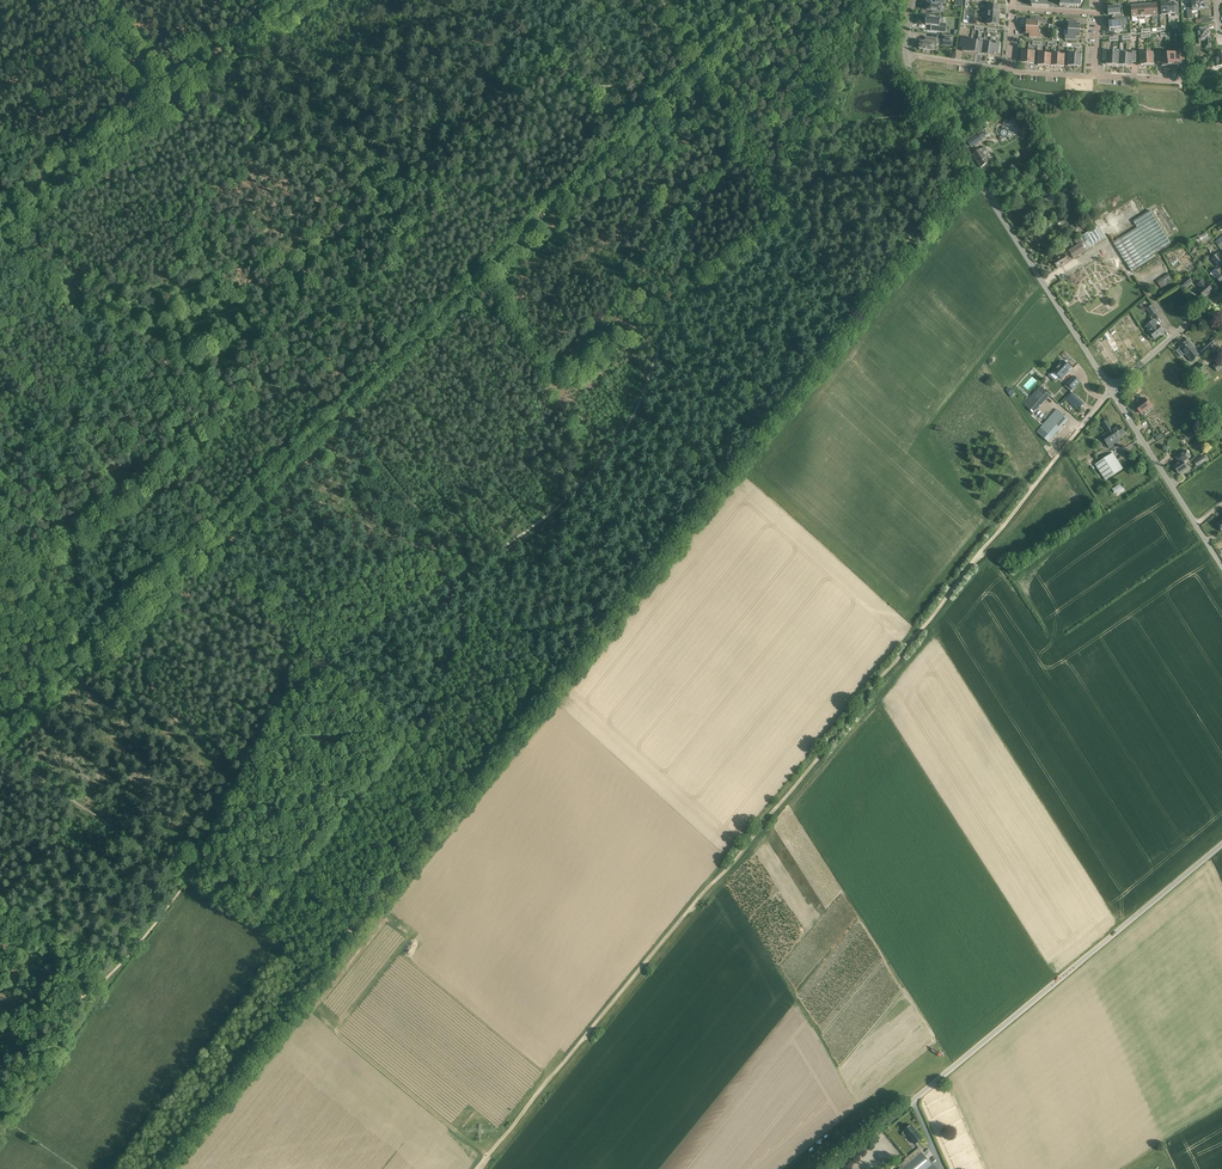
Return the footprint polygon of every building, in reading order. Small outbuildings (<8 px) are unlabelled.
[(942,3),(944,3),(945,0),(936,0),(935,2),(936,2),(936,3),(935,4),(928,3),(928,6),(926,6),(926,10),(927,10),(933,11),(932,13),(941,14),(941,12),(942,5),(942,3)] [(1200,5),(1200,0),(1191,0),(1192,9),(1194,9),(1194,11),(1200,10),(1200,8),(1200,5)] [(1168,14),(1174,14),(1174,16),(1179,16),(1178,5),(1174,5),(1174,1),(1167,2),(1168,14)] [(1112,18),(1123,17),(1122,6),(1111,7),(1111,8),(1108,8),(1108,15),(1112,15),(1112,18)] [(940,16),(939,19),(926,18),(925,25),(931,25),(931,31),(946,33),(947,24),(943,23),(944,20),(943,20),(944,16),(940,16)] [(1038,28),(1039,22),(1041,22),(1041,17),(1030,17),(1030,20),(1026,20),(1026,27),(1038,28)] [(1124,29),(1123,17),(1112,18),(1112,22),(1109,22),(1109,29),(1113,29),(1113,30),(1124,29)] [(1080,30),(1081,24),(1077,24),(1077,20),(1066,19),(1066,24),(1068,24),(1068,30),(1080,30)] [(1026,27),(1026,34),(1029,34),(1029,38),(1040,38),(1040,34),(1038,34),(1038,28),(1026,27)] [(1205,41),(1206,48),(1212,47),(1210,35),(1209,35),(1208,27),(1196,27),(1197,32),(1198,32),(1199,41),(1205,41)] [(1068,30),(1068,36),(1065,36),(1065,40),(1076,41),(1076,37),(1080,37),(1080,30),(1068,30)] [(962,51),(969,52),(971,40),(971,38),(961,36),(959,47),(963,48),(962,51)] [(933,51),(934,46),(936,47),(937,42),(938,39),(925,37),(924,42),(920,42),(919,49),(923,49),(923,50),(929,51),(929,50),(933,51)] [(969,52),(975,53),(977,41),(971,40),(969,52)] [(984,42),(977,41),(975,53),(982,54),(984,42)] [(990,43),(988,55),(995,56),(995,53),(999,53),(1001,42),(990,41),(990,43)] [(982,54),(988,55),(990,43),(984,42),(982,54)] [(1175,65),(1182,64),(1181,60),(1185,60),(1183,49),(1179,49),(1179,52),(1173,53),(1175,65)] [(1113,53),(1107,52),(1107,50),(1103,50),(1102,60),(1106,61),(1105,64),(1112,65),(1113,53)] [(1125,66),(1132,66),(1132,62),(1136,63),(1136,52),(1132,51),(1132,54),(1126,53),(1125,66)] [(1167,53),(1161,54),(1161,52),(1156,52),(1158,63),(1161,63),(1162,66),(1168,65),(1167,53)] [(1168,65),(1175,65),(1173,53),(1167,53),(1168,65)] [(978,134),(967,142),(971,147),(982,140),(982,139),(985,136),(981,130),(977,132),(978,134)] [(972,154),(981,167),(989,162),(983,152),(987,150),(984,147),(981,149),(972,154)] [(1152,209),(1167,237),(1178,231),(1162,203),(1152,209)] [(1131,220),(1136,228),(1112,241),(1129,271),(1155,257),(1153,253),(1169,244),(1149,210),(1131,220)] [(1081,244),(1069,251),(1074,258),(1105,239),(1098,226),(1078,238),(1081,244)] [(1212,258),(1218,266),(1221,263),(1221,259),(1221,258),(1218,253),(1212,258)] [(1062,266),(1069,262),(1063,254),(1057,258),(1053,261),(1058,268),(1062,266)] [(1213,274),(1216,277),(1221,284),(1221,283),(1221,271),(1219,269),(1213,274)] [(1155,281),(1160,287),(1171,279),(1167,273),(1155,281)] [(1180,284),(1184,289),(1184,288),(1192,281),(1188,277),(1185,279),(1181,283),(1180,284)] [(1198,284),(1201,288),(1198,291),(1205,298),(1213,291),(1207,283),(1205,285),(1202,281),(1198,284)] [(1152,305),(1146,308),(1151,316),(1152,315),(1155,319),(1159,317),(1152,305)] [(1146,327),(1150,332),(1149,332),(1155,339),(1163,332),(1158,325),(1157,325),(1153,321),(1146,327)] [(1213,337),(1199,350),(1203,354),(1217,342),(1218,341),(1214,336),(1213,337)] [(1177,351),(1176,351),(1181,357),(1185,354),(1192,362),(1200,355),(1187,340),(1179,347),(1180,348),(1177,351)] [(1061,365),(1054,372),(1055,373),(1062,379),(1066,375),(1065,374),(1071,367),(1067,364),(1067,361),(1064,361),(1060,361),(1061,365)] [(1221,367),(1221,365),(1219,361),(1213,366),(1217,371),(1221,367)] [(1201,363),(1191,372),(1197,380),(1207,371),(1201,363)] [(1067,384),(1065,386),(1071,391),(1073,389),(1080,382),(1074,376),(1067,384)] [(1006,389),(1010,396),(1014,392),(1009,386),(1006,389)] [(1034,414),(1050,396),(1040,387),(1024,405),(1034,414)] [(1084,403),(1073,392),(1066,399),(1077,410),(1084,403)] [(1141,413),(1151,406),(1145,398),(1135,406),(1141,413)] [(1068,420),(1056,410),(1040,427),(1037,431),(1048,441),(1052,438),(1068,420)] [(1095,416),(1099,421),(1104,417),(1099,412),(1095,416)] [(1107,433),(1102,436),(1108,445),(1107,445),(1110,449),(1118,443),(1116,440),(1125,434),(1120,425),(1112,429),(1106,420),(1101,423),(1107,433)] [(1189,462),(1187,458),(1190,456),(1186,451),(1176,458),(1179,463),(1174,466),(1178,474),(1187,468),(1184,465),(1189,462)] [(1123,468),(1113,452),(1095,465),(1105,480),(1123,468)] [(1204,456),(1194,462),(1197,467),(1207,460),(1204,456)] [(1112,489),(1115,493),(1123,488),(1120,483),(1112,489)] [(902,1133),(902,1134),(904,1137),(905,1137),(907,1135),(915,1144),(923,1138),(915,1128),(915,1127),(913,1125),(912,1125),(911,1126),(910,1125),(904,1131),(902,1133)] [(933,1164),(919,1149),(899,1166),(901,1168),(899,1168),(936,1168),(933,1164)]
